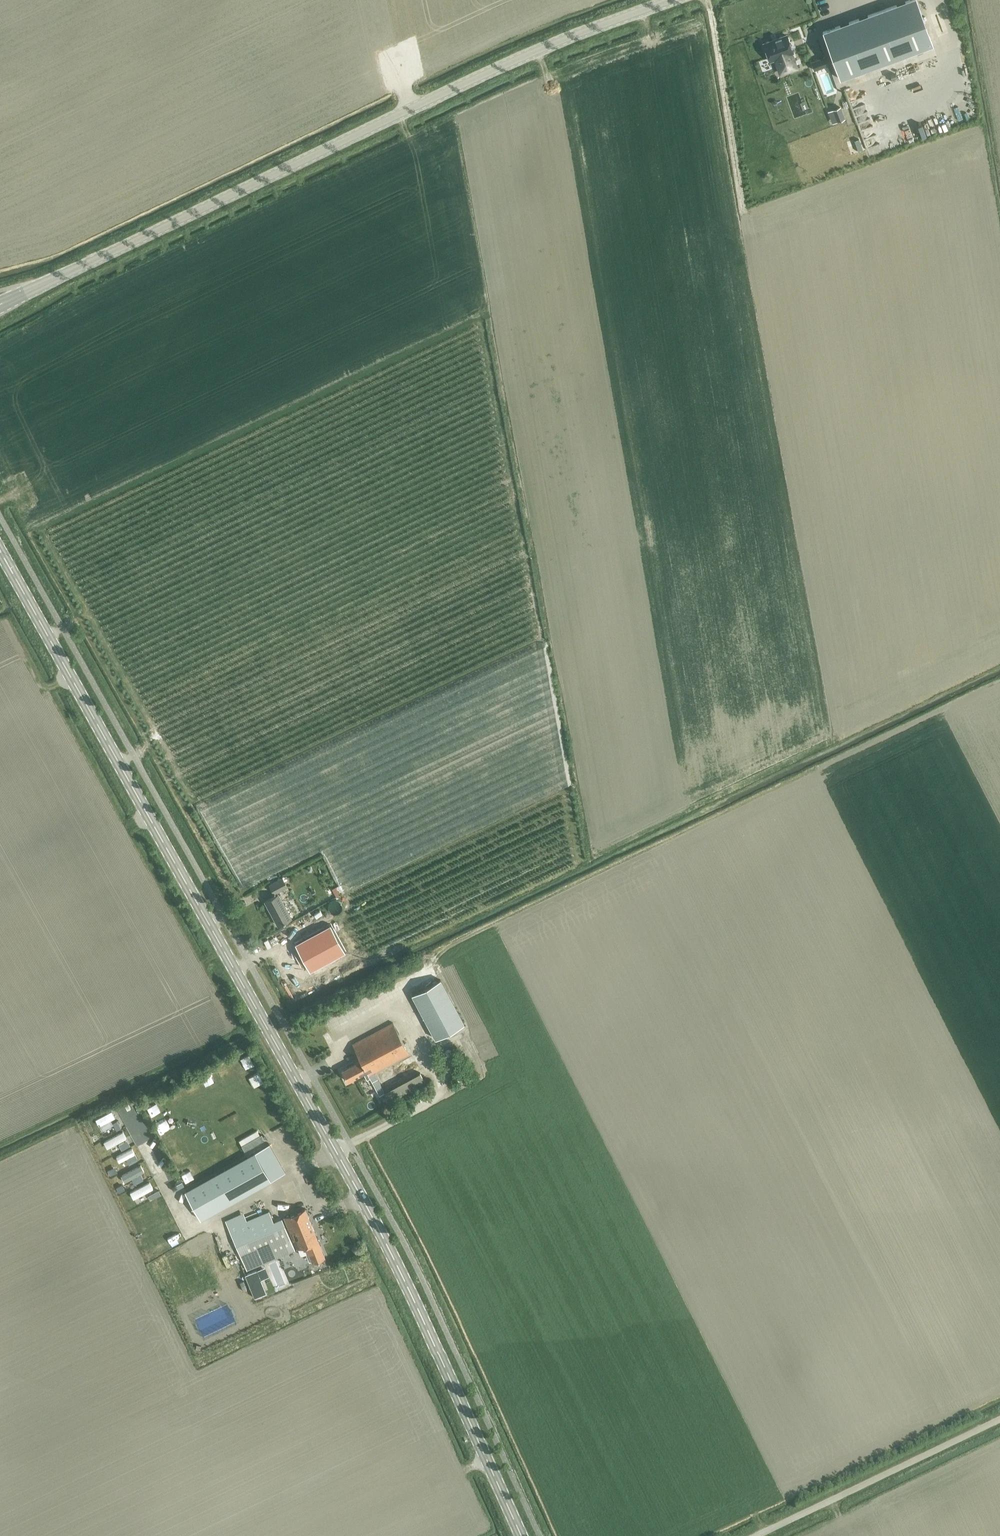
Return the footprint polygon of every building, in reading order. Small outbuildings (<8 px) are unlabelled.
[(839,78),(932,44),(916,0),(908,0),(822,31),(839,78)] [(786,35),(763,44),(768,57),(772,59),(774,59),(777,66),(784,63),(787,70),(796,67),(791,52),(793,52),(786,35)] [(811,61),(814,69),(828,64),(825,56),(811,61)] [(269,886),(273,894),(286,888),(281,879),(269,886)] [(264,902),(276,926),(291,919),(278,895),(264,902)] [(411,995),(435,1039),(463,1024),(439,980),(411,995)] [(379,1096),(384,1093),(373,1072),(408,1053),(392,1023),(351,1045),(360,1060),(341,1071),(346,1081),(363,1072),(367,1079),(369,1077),(379,1096)] [(323,1035),(328,1045),(333,1042),(328,1032),(323,1035)] [(406,1065),(408,1072),(424,1066),(422,1059),(406,1065)] [(384,1091),(389,1102),(426,1082),(420,1072),(384,1091)] [(291,1116),(287,1118),(290,1126),(295,1124),(291,1116)] [(261,1134),(241,1145),(244,1150),(264,1139),(261,1134)] [(184,1191),(200,1219),(285,1172),(269,1143),(184,1191)] [(324,1256),(305,1208),(284,1216),(285,1217),(288,1225),(297,1248),(298,1248),(300,1254),(304,1252),(304,1253),(308,1252),(312,1261),(324,1256)] [(247,1269),(295,1249),(282,1218),(273,1221),(269,1210),(237,1224),(234,1217),(225,1220),(247,1269)]
